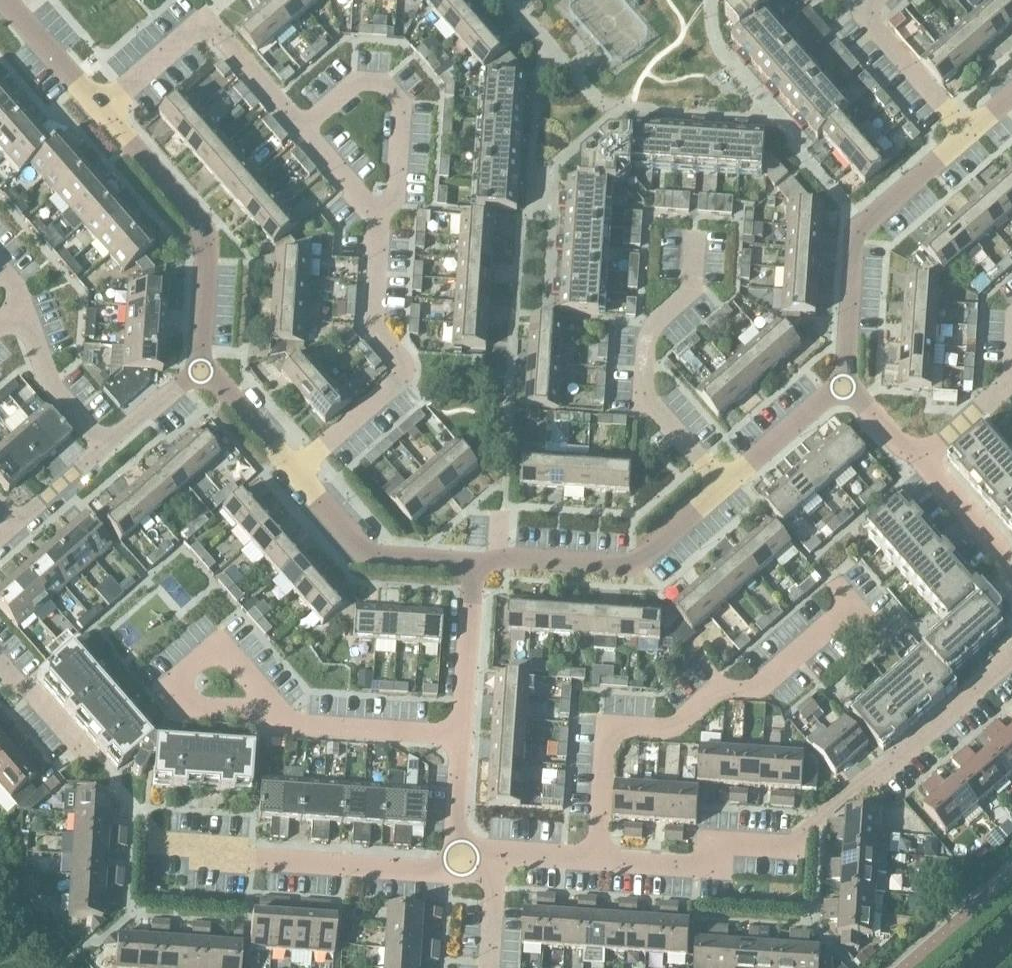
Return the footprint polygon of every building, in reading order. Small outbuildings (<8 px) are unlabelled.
[(308,12),(297,0),(271,0),(270,1),(292,26),(308,12)] [(308,12),(322,0),(297,0),(308,12)] [(442,21),(467,0),(426,0),(425,1),(427,4),(442,21)] [(456,38),(481,16),(468,0),(467,0),(442,21),(456,38)] [(723,3),(727,3),(726,18),(740,34),(732,42),(743,54),(743,55),(741,57),(747,65),(748,66),(751,63),(771,86),(772,87),(769,90),(776,97),(776,98),(779,96),(800,119),(801,120),(798,122),(804,130),(805,131),(808,128),(819,141),(824,137),(849,114),(764,17),(771,11),(762,1),(763,0),(723,0),(723,3)] [(927,0),(920,0),(913,6),(919,12),(930,4),(927,0)] [(988,4),(1010,30),(1011,27),(1011,0),(993,0),(988,4)] [(276,41),(292,26),(270,1),(254,15),(276,41)] [(988,4),(972,19),(993,44),(1010,30),(988,4)] [(832,35),(810,9),(798,21),(820,46),(832,35)] [(259,56),(276,41),(254,15),(237,30),(248,43),(254,50),(259,56)] [(456,38),(470,54),(495,32),(481,16),(456,38)] [(901,16),(890,25),(897,32),(907,23),(901,16)] [(972,19),(955,33),(977,58),(993,44),(972,19)] [(359,37),(374,38),(374,29),(360,28),(359,37)] [(374,29),(374,38),(387,39),(388,31),(374,29)] [(485,71),(487,74),(506,68),(499,59),(507,52),(510,49),(503,41),(495,32),(470,54),(482,68),(485,71)] [(955,33),(939,47),(961,72),(977,58),(955,33)] [(323,41),(312,50),(318,57),(329,48),(323,41)] [(832,48),(854,73),(861,67),(839,42),(832,48)] [(961,72),(939,47),(922,62),(944,87),(961,72)] [(417,53),(426,64),(432,58),(423,48),(417,53)] [(318,57),(312,50),(302,59),(308,66),(318,57)] [(506,68),(487,74),(488,75),(488,79),(478,210),(517,213),(518,197),(519,184),(522,142),(526,81),(517,81),(518,64),(507,52),(499,59),(506,68)] [(432,58),(426,64),(435,75),(441,69),(432,58)] [(232,73),(223,62),(216,68),(225,79),(232,73)] [(279,79),(285,86),(296,77),(290,70),(279,79)] [(867,74),(861,81),(872,93),(878,87),(867,74)] [(440,81),(447,89),(456,85),(447,75),(440,81)] [(236,91),(245,101),(252,95),(243,85),(236,91)] [(456,85),(447,89),(446,99),(455,99),(456,85)] [(10,100),(0,88),(0,109),(10,100)] [(877,99),(887,110),(894,105),(884,93),(877,99)] [(161,116),(176,133),(201,111),(186,94),(161,116)] [(252,95),(245,101),(254,112),(261,106),(252,95)] [(24,115),(10,100),(0,109),(0,136),(24,115)] [(443,137),(452,137),(454,104),(446,104),(443,137)] [(894,105),(887,110),(895,120),(902,114),(894,105)] [(238,108),(230,115),(236,122),(244,115),(238,108)] [(838,153),(864,130),(870,125),(856,109),(849,114),(824,137),(838,153)] [(176,133),(190,149),(215,127),(201,111),(176,133)] [(7,156),(37,130),(24,115),(0,136),(0,149),(7,156)] [(264,123),(274,134),(280,128),(271,117),(264,123)] [(738,129),(737,133),(713,131),(705,130),(705,126),(695,125),(695,129),(687,129),(662,127),(663,123),(651,122),(651,126),(634,125),(633,136),(612,135),(602,144),(599,141),(591,148),(593,151),(583,160),(580,183),(569,182),(569,199),(565,198),(564,210),(568,210),(566,234),(566,242),(562,242),(561,253),(565,253),(565,260),(563,285),(559,285),(558,296),(562,297),(561,313),(599,315),(601,289),(603,263),(605,237),(607,211),(609,186),(618,186),(619,173),(632,174),(633,164),(658,166),(684,167),(710,169),(736,171),(764,173),(775,185),(788,174),(772,155),(764,155),(766,135),(749,133),(749,130),(738,129)] [(923,137),(913,126),(906,132),(916,143),(923,137)] [(190,149),(204,165),(229,143),(215,127),(190,149)] [(280,128),(274,134),(283,144),(289,139),(280,128)] [(21,172),(31,164),(50,147),(37,130),(7,156),(21,172)] [(838,153),(852,169),(878,147),(864,130),(838,153)] [(31,164),(43,179),(73,153),(61,138),(50,147),(31,164)] [(204,165),(218,182),(243,160),(229,143),(204,165)] [(440,180),(448,181),(451,147),(443,146),(440,180)] [(878,147),(852,169),(867,186),(893,163),(878,147)] [(293,156),(302,166),(309,161),(299,150),(293,156)] [(43,179),(57,194),(86,168),(73,153),(43,179)] [(218,182),(232,198),(258,176),(243,160),(218,182)] [(309,161),(302,166),(311,177),(317,171),(309,161)] [(57,194),(70,210),(100,183),(86,168),(57,194)] [(1004,177),(1011,186),(1011,170),(1004,177)] [(232,198),(246,214),(272,192),(258,176),(232,198)] [(988,192),(1010,216),(1011,214),(1011,186),(1004,177),(988,192)] [(790,203),(788,226),(822,229),(823,207),(810,205),(810,198),(792,178),(779,190),(790,203)] [(70,210),(83,225),(113,199),(100,183),(70,210)] [(4,196),(12,205),(20,199),(11,189),(4,196)] [(438,207),(446,208),(448,192),(439,191),(438,207)] [(246,214),(260,230),(286,208),(272,192),(246,214)] [(988,192),(971,206),(993,231),(1010,216),(988,192)] [(656,211),(672,211),(673,194),(657,193),(656,211)] [(673,194),(672,211),(688,213),(690,195),(673,194)] [(698,214),(715,215),(716,197),(700,196),(698,214)] [(716,197),(715,215),(731,216),(732,203),(732,198),(716,197)] [(20,199),(12,205),(22,216),(29,210),(20,199)] [(83,225),(96,241),(127,214),(113,199),(83,225)] [(971,206),(955,220),(977,245),(993,231),(971,206)] [(276,247),(279,251),(297,244),(290,235),(301,225),(286,208),(260,230),(275,247),(276,247)] [(626,212),(625,228),(633,228),(642,229),(642,228),(643,213),(634,212),(626,212)] [(746,212),(745,224),(753,225),(754,212),(746,212)] [(96,241),(110,256),(140,230),(127,214),(96,241)] [(418,222),(417,236),(426,237),(427,226),(432,226),(432,215),(419,214),(418,222)] [(463,217),(461,239),(494,241),(496,219),(479,217),(463,217)] [(31,226),(39,236),(47,230),(38,219),(31,226)] [(955,220),(939,235),(961,259),(967,266),(983,252),(977,245),(955,220)] [(753,225),(745,224),(744,239),(752,240),(753,225)] [(788,226),(787,248),(820,250),(822,229),(788,226)] [(625,228),(624,244),(632,245),(641,245),(642,229),(633,228),(625,228)] [(47,230),(39,236),(49,247),(56,241),(47,230)] [(133,263),(142,274),(155,270),(143,256),(154,246),(140,230),(110,256),(123,272),(133,263)] [(933,261),(924,269),(941,277),(961,259),(939,235),(922,249),(933,261)] [(426,237),(417,236),(416,250),(425,250),(426,237)] [(461,239),(460,260),(493,263),(494,241),(461,239)] [(279,255),(277,277),(310,280),(312,257),(296,256),(297,244),(279,251),(279,255)] [(65,250),(57,257),(66,267),(74,260),(81,254),(76,248),(68,254),(65,250)] [(787,248),(785,269),(819,272),(820,250),(787,248)] [(631,265),(630,271),(639,272),(640,255),(631,255),(631,265)] [(742,255),(742,268),(750,268),(751,255),(742,255)] [(74,260),(66,267),(76,278),(83,271),(74,260)] [(460,260),(459,282),(491,284),(493,263),(460,260)] [(999,269),(1004,275),(1011,268),(1011,263),(1009,260),(999,269)] [(415,265),(414,279),(423,280),(424,266),(415,265)] [(750,268),(742,268),(741,283),(749,283),(750,268)] [(785,269),(784,291),(817,293),(819,272),(785,269)] [(907,280),(906,302),(939,304),(941,277),(924,269),(923,281),(907,280)] [(1004,275),(999,269),(989,278),(994,284),(1004,275)] [(128,286),(127,307),(167,310),(168,288),(154,288),(155,270),(142,274),(141,286),(128,286)] [(639,272),(630,271),(629,288),(638,288),(639,272)] [(277,277),(276,299),(309,301),(310,280),(277,277)] [(423,280),(414,279),(413,293),(423,294),(423,280)] [(978,279),(971,286),(980,296),(988,289),(978,279)] [(459,282),(457,304),(490,306),(491,284),(459,282)] [(349,291),(348,304),(357,304),(358,291),(349,291)] [(783,312),(783,318),(799,326),(800,314),(816,315),(817,293),(784,291),(782,312),(783,312)] [(628,298),(627,317),(636,317),(637,299),(628,298)] [(276,299),(274,320),(307,322),(309,301),(276,299)] [(906,302),(904,323),(938,325),(939,304),(906,302)] [(357,304),(348,304),(347,318),(356,319),(357,304)] [(457,304),(456,325),(489,327),(490,306),(457,304)] [(127,307),(126,328),(165,330),(167,310),(127,307)] [(726,308),(716,317),(723,324),(732,315),(726,308)] [(412,309),(411,322),(420,323),(421,309),(412,309)] [(87,311),(86,325),(95,326),(96,311),(87,311)] [(723,324),(716,317),(705,326),(711,334),(723,324)] [(779,320),(761,336),(783,361),(799,346),(790,335),(799,327),(799,326),(783,318),(780,321),(779,320)] [(970,318),(969,328),(977,328),(978,319),(970,318)] [(287,343),(287,356),(305,351),(305,345),(306,345),(307,322),(274,320),(273,343),(287,343)] [(533,320),(532,343),(565,345),(566,323),(533,320)] [(420,323),(411,322),(411,336),(419,336),(420,323)] [(904,323),(903,345),(937,347),(938,325),(904,323)] [(95,326),(86,325),(85,338),(95,339),(95,326)] [(489,327),(456,325),(454,347),(487,350),(489,327)] [(126,328),(124,348),(164,351),(165,330),(126,328)] [(977,328),(969,328),(968,342),(976,342),(977,328)] [(601,332),(600,347),(608,348),(609,333),(601,332)] [(353,333),(338,338),(346,349),(358,339),(353,333)] [(694,336),(684,345),(690,352),(700,343),(694,336)] [(761,336),(745,350),(766,375),(783,361),(761,336)] [(532,343),(530,364),(563,366),(565,345),(532,343)] [(358,350),(367,361),(374,355),(365,344),(358,350)] [(690,352),(684,345),(674,354),(680,361),(689,353),(690,352)] [(903,345),(901,366),(935,369),(937,347),(903,345)] [(608,348),(600,347),(599,360),(607,361),(608,348)] [(123,369),(150,371),(163,372),(164,351),(124,348),(123,369)] [(745,350),(728,364),(750,389),(766,375),(745,350)] [(283,375),(298,392),(323,370),(308,353),(308,354),(305,351),(287,356),(295,364),(283,375)] [(94,353),(84,353),(84,367),(93,368),(94,353)] [(689,353),(680,361),(693,376),(703,368),(689,353)] [(374,355),(367,361),(376,371),(382,365),(374,355)] [(967,357),(966,371),(974,371),(975,358),(967,357)] [(473,359),(473,373),(486,374),(487,360),(473,359)] [(323,370),(298,392),(312,408),(337,387),(348,377),(334,361),(323,370)] [(530,364),(529,386),(562,388),(563,366),(530,364)] [(728,364),(712,378),(733,403),(750,389),(728,364)] [(935,369),(901,366),(900,389),(934,390),(935,369)] [(150,371),(123,369),(123,373),(111,384),(104,390),(120,409),(149,384),(150,371)] [(974,371),(966,371),(965,384),(973,385),(974,371)] [(96,382),(100,388),(103,391),(104,390),(111,384),(104,375),(96,382)] [(597,376),(596,390),(605,391),(606,377),(597,376)] [(733,403),(712,378),(695,393),(717,418),(733,403)] [(13,381),(3,391),(9,399),(20,389),(13,381)] [(562,388),(529,386),(527,408),(560,410),(562,388)] [(337,387),(312,408),(327,425),(352,403),(337,387)] [(605,391),(596,390),(595,404),(604,405),(605,391)] [(3,391),(0,394),(0,407),(9,399),(3,391)] [(934,392),(933,404),(957,406),(958,394),(934,392)] [(45,408),(30,421),(55,451),(72,437),(45,408)] [(420,412),(409,422),(415,429),(426,419),(420,413),(420,412)] [(527,413),(526,422),(540,423),(541,414),(527,413)] [(569,425),(570,425),(571,416),(557,415),(556,424),(561,424),(569,425)] [(571,416),(570,425),(583,426),(584,417),(571,416)] [(599,427),(613,428),(613,418),(600,417),(599,427)] [(613,418),(613,428),(626,429),(627,419),(613,418)] [(30,421),(14,435),(40,465),(55,451),(30,421)] [(409,422),(399,431),(405,437),(415,429),(409,422)] [(561,424),(560,434),(569,434),(569,425),(561,424)] [(216,428),(210,433),(215,438),(220,433),(216,428)] [(845,428),(828,443),(850,468),(867,453),(845,428)] [(983,429),(948,460),(1011,533),(1011,462),(983,429)] [(197,432),(181,447),(203,472),(219,457),(197,432)] [(0,447),(0,450),(24,478),(29,474),(40,465),(14,435),(0,447)] [(387,441),(377,450),(377,451),(383,458),(391,450),(394,448),(388,441),(387,441)] [(457,442),(440,457),(462,482),(479,467),(457,442)] [(828,443),(812,457),(834,482),(850,468),(828,443)] [(181,447),(164,461),(186,486),(203,472),(181,447)] [(568,457),(566,489),(587,491),(589,459),(590,450),(569,449),(568,457)] [(0,450),(0,483),(8,493),(24,478),(0,450)] [(377,450),(367,459),(371,464),(372,465),(373,467),(375,465),(376,464),(383,458),(377,451),(377,450)] [(391,450),(383,458),(390,465),(398,458),(391,450)] [(522,486),(545,488),(547,456),(524,454),(522,486)] [(545,488),(566,489),(568,457),(547,456),(545,488)] [(440,457),(425,472),(446,496),(462,482),(440,457)] [(812,457),(796,471),(818,496),(834,482),(812,457)] [(587,491),(609,492),(611,460),(589,459),(587,491)] [(611,460),(609,492),(631,494),(632,473),(633,462),(611,460)] [(164,461),(148,475),(170,500),(186,486),(164,461)] [(796,471),(780,486),(802,510),(818,496),(796,471)] [(425,472),(409,486),(430,510),(446,496),(425,472)] [(148,475),(132,489),(154,514),(170,500),(148,475)] [(882,482),(871,492),(877,499),(888,489),(882,482)] [(233,485),(222,494),(228,500),(239,491),(233,485)] [(430,510),(409,486),(392,501),(413,525),(430,510)] [(802,510),(780,486),(763,500),(785,525),(802,510)] [(132,489),(116,503),(138,529),(154,514),(132,489)] [(222,511),(236,528),(262,505),(248,489),(222,511)] [(877,499),(871,492),(862,500),(868,507),(877,499)] [(228,500),(222,494),(212,503),(218,509),(228,500)] [(1002,611),(991,598),(904,499),(869,529),(950,623),(977,600),(983,607),(929,654),(855,717),(885,752),(959,688),(948,675),(1002,627),(999,623),(1001,620),(1002,617),(1003,614),(1002,611)] [(138,529),(116,503),(99,518),(121,544),(138,529)] [(236,528),(251,544),(276,522),(262,505),(236,528)] [(850,511),(839,521),(844,527),(856,517),(850,511)] [(833,514),(824,523),(829,529),(839,521),(833,514)] [(203,517),(193,526),(199,533),(209,523),(203,517)] [(85,518),(69,532),(95,562),(112,548),(85,518)] [(769,521),(753,535),(775,561),(792,546),(769,521)] [(844,527),(839,521),(829,529),(835,535),(844,527)] [(251,544),(265,560),(290,538),(276,522),(251,544)] [(199,533),(193,526),(183,535),(189,542),(199,533)] [(69,532),(54,545),(80,575),(95,562),(69,532)] [(753,535),(736,550),(758,575),(775,561),(753,535)] [(265,560),(279,576),(304,554),(290,538),(265,560)] [(807,549),(813,555),(823,546),(817,539),(807,549)] [(169,543),(159,552),(164,559),(174,550),(169,543)] [(54,545),(38,559),(64,589),(80,575),(54,545)] [(191,552),(199,561),(205,555),(197,546),(191,552)] [(736,550),(720,564),(742,589),(758,575),(736,550)] [(164,559),(159,552),(149,561),(154,568),(164,559)] [(279,576),(293,593),(318,571),(304,554),(279,576)] [(205,555),(199,561),(209,572),(215,566),(205,555)] [(38,559),(23,572),(49,602),(64,589),(38,559)] [(720,564),(704,578),(726,604),(742,589),(720,564)] [(234,566),(225,574),(233,584),(242,576),(234,566)] [(293,593),(307,609),(332,587),(318,571),(293,593)] [(23,572),(8,586),(34,616),(49,602),(23,572)] [(219,584),(227,593),(234,587),(226,578),(219,584)] [(704,578),(688,592),(710,618),(726,604),(704,578)] [(129,579),(119,588),(125,595),(135,586),(129,579)] [(811,579),(799,589),(805,596),(816,586),(811,579)] [(8,586),(0,592),(0,609),(17,630),(34,616),(8,586)] [(234,587),(227,593),(237,605),(244,599),(234,587)] [(335,617),(341,625),(350,607),(332,587),(307,609),(323,627),(335,617)] [(125,595),(119,588),(108,597),(114,604),(125,595)] [(805,596),(799,589),(789,598),(795,604),(805,596)] [(671,608),(669,610),(675,628),(680,649),(696,635),(693,632),(710,618),(688,592),(671,607),(671,608)] [(253,599),(241,609),(247,615),(253,609),(258,605),(253,599)] [(509,633),(530,634),(533,601),(512,600),(509,633)] [(530,634),(552,635),(554,602),(533,601),(530,634)] [(552,635),(574,637),(576,604),(554,602),(552,635)] [(574,637),(595,638),(597,605),(576,604),(574,637)] [(595,638),(594,650),(616,651),(617,640),(619,607),(597,605),(595,638)] [(98,606),(88,615),(94,622),(104,613),(98,606)] [(353,642),(374,644),(376,610),(351,609),(350,607),(341,625),(343,626),(354,627),(353,642)] [(617,640),(638,641),(640,608),(619,607),(617,640)] [(640,608),(638,641),(661,642),(662,627),(675,628),(669,610),(664,610),(640,608)] [(778,608),(767,617),(772,624),(784,614),(778,608)] [(253,609),(247,615),(248,616),(256,626),(262,620),(254,611),(253,609)] [(374,644),(396,645),(398,611),(376,610),(374,644)] [(396,645),(417,646),(419,613),(398,611),(396,645)] [(419,613),(417,646),(441,648),(443,614),(419,613)] [(94,622),(88,615),(77,624),(84,631),(94,622)] [(772,624),(767,617),(757,626),(763,632),(772,624)] [(262,620),(256,626),(266,637),(273,631),(262,620)] [(67,633),(57,642),(63,649),(74,640),(67,633)] [(735,645),(740,652),(751,642),(746,636),(735,645)] [(896,640),(889,646),(897,655),(904,649),(896,640)] [(63,649),(57,642),(46,651),(53,658),(63,649)] [(731,646),(722,654),(728,661),(737,653),(731,646)] [(45,673),(37,679),(112,765),(117,770),(137,753),(140,755),(136,763),(132,771),(132,772),(132,773),(133,773),(133,774),(133,775),(134,775),(134,776),(135,776),(136,776),(136,777),(137,777),(138,777),(139,777),(140,777),(141,776),(142,776),(142,775),(143,775),(143,774),(147,767),(151,760),(154,760),(152,788),(163,789),(168,789),(185,790),(250,794),(253,749),(184,745),(155,743),(152,741),(146,734),(143,730),(112,695),(93,673),(74,651),(72,649),(45,673)] [(514,672),(528,673),(529,663),(515,662),(514,672)] [(529,663),(528,673),(542,674),(542,664),(529,663)] [(557,679),(571,680),(571,671),(558,670),(557,679)] [(571,671),(571,680),(585,681),(586,673),(571,671)] [(359,673),(358,692),(371,693),(372,674),(359,673)] [(498,676),(497,697),(529,699),(530,677),(498,676)] [(600,687),(613,688),(614,679),(601,678),(600,687)] [(614,679),(613,688),(628,690),(629,680),(614,679)] [(379,694),(392,695),(393,686),(380,685),(379,694)] [(393,686),(392,695),(407,696),(408,687),(393,686)] [(423,697),(437,697),(438,689),(424,688),(423,697)] [(563,688),(562,702),(570,702),(571,688),(563,688)] [(497,697),(495,719),(527,721),(529,699),(497,697)] [(813,701),(806,707),(814,716),(821,710),(813,701)] [(570,702),(562,702),(561,716),(569,716),(570,702)] [(152,704),(144,710),(151,719),(159,712),(152,704)] [(814,716),(806,707),(799,713),(807,722),(814,716)] [(735,715),(734,734),(744,735),(745,716),(735,715)] [(495,719),(494,740),(525,742),(527,721),(495,719)] [(847,721),(830,735),(853,761),(869,747),(847,721)] [(993,729),(1011,752),(1011,734),(1011,735),(1000,723),(993,729)] [(853,761),(830,735),(822,726),(807,740),(815,749),(837,775),(853,761)] [(988,755),(1010,781),(1011,779),(1011,752),(993,729),(985,736),(995,748),(988,755)] [(8,738),(14,745),(23,737),(17,730),(8,738)] [(560,731),(559,745),(567,745),(568,732),(560,731)] [(10,748),(0,737),(0,756),(10,748)] [(23,737),(14,745),(20,751),(29,744),(23,737)] [(494,740),(492,762),(524,764),(525,742),(494,740)] [(286,743),(285,759),(296,760),(297,744),(286,743)] [(327,744),(326,756),(338,757),(339,745),(327,744)] [(567,745),(559,745),(558,758),(567,759),(567,745)] [(376,747),(376,758),(386,759),(386,748),(385,748),(376,747)] [(23,764),(10,748),(0,756),(0,783),(23,764)] [(699,783),(720,785),(722,751),(701,749),(699,783)] [(969,750),(962,756),(994,794),(1010,781),(988,755),(980,762),(969,750)] [(720,785),(741,786),(743,752),(722,751),(720,785)] [(741,786),(761,788),(763,753),(743,752),(741,786)] [(761,788),(781,789),(783,755),(763,753),(761,788)] [(783,755),(781,789),(817,791),(820,757),(783,755)] [(965,775),(957,782),(979,807),(994,794),(962,756),(954,763),(965,775)] [(35,769),(40,776),(50,768),(44,761),(35,769)] [(492,762),(491,783),(522,786),(524,764),(492,762)] [(0,783),(0,789),(18,810),(29,799),(36,793),(29,786),(37,779),(40,776),(35,769),(31,772),(29,770),(23,764),(0,783)] [(557,774),(556,788),(565,788),(566,775),(557,774)] [(49,784),(41,791),(47,799),(55,792),(57,790),(65,784),(63,782),(58,776),(49,784)] [(938,776),(931,783),(963,821),(979,807),(957,782),(949,789),(938,776)] [(271,840),(279,840),(284,781),(262,780),(259,819),(272,820),(271,840)] [(290,821),(301,822),(304,783),(284,781),(279,840),(288,841),(290,821)] [(65,784),(57,790),(77,792),(77,784),(77,783),(63,782),(65,784)] [(312,842),(320,843),(324,784),(304,783),(301,822),(313,823),(312,842)] [(522,786),(491,783),(489,806),(520,808),(522,786)] [(963,821),(931,783),(923,790),(933,802),(925,809),(947,835),(963,821)] [(330,824),(342,825),(345,785),(324,784),(320,843),(329,844),(330,824)] [(353,845),(361,846),(365,787),(345,785),(342,825),(354,825),(353,845)] [(613,820),(635,821),(637,787),(616,786),(613,820)] [(372,827),(383,827),(386,788),(365,787),(361,846),(370,846),(372,827)] [(635,821),(656,823),(658,788),(637,787),(635,821)] [(394,848),(402,849),(406,790),(386,788),(383,827),(395,828),(394,848)] [(565,788),(556,788),(555,801),(564,802),(565,788)] [(656,823),(676,824),(678,790),(658,788),(656,823)] [(700,789),(700,791),(700,801),(708,802),(709,790),(700,789)] [(406,790),(402,849),(411,849),(412,830),(425,830),(427,791),(406,790)] [(678,790),(676,824),(698,825),(700,801),(700,791),(678,790)] [(731,803),(740,804),(740,792),(732,791),(731,803)] [(740,792),(740,804),(749,804),(750,792),(740,792)] [(77,794),(76,815),(110,818),(111,796),(77,794)] [(771,806),(780,807),(781,795),(772,794),(771,806)] [(781,795),(780,807),(795,808),(796,796),(781,795)] [(831,821),(831,831),(880,834),(881,813),(848,811),(847,822),(831,821)] [(76,815),(74,836),(108,838),(114,838),(114,829),(109,829),(110,818),(76,815)] [(1002,830),(1008,837),(1011,833),(1011,826),(1010,823),(1002,830)] [(625,838),(634,839),(635,826),(625,826),(625,838)] [(635,826),(634,839),(642,839),(643,827),(635,826)] [(666,841),(675,841),(676,829),(667,828),(666,841)] [(997,828),(984,838),(994,849),(1006,839),(997,828)] [(114,829),(114,838),(127,839),(127,830),(114,829)] [(676,829),(675,841),(684,842),(685,830),(676,829)] [(845,853),(878,855),(888,856),(890,835),(880,834),(831,831),(830,837),(846,838),(845,853)] [(74,836),(73,856),(107,858),(108,838),(74,836)] [(127,839),(114,838),(113,847),(126,848),(127,839)] [(924,843),(924,857),(937,857),(938,839),(929,839),(924,843)] [(983,846),(974,855),(979,861),(989,852),(983,846)] [(829,862),(828,872),(877,875),(878,855),(845,853),(844,863),(829,862)] [(73,856),(72,877),(106,879),(107,858),(73,856)] [(913,861),(912,874),(923,875),(924,862),(913,861)] [(111,871),(111,879),(124,880),(124,872),(111,871)] [(828,872),(827,881),(843,883),(843,893),(876,895),(885,896),(886,876),(877,875),(828,872)] [(72,877),(70,897),(104,899),(106,879),(72,877)] [(912,878),(911,891),(922,892),(923,878),(912,878)] [(124,880),(111,879),(110,888),(123,889),(124,880)] [(826,902),(825,912),(874,916),(876,895),(843,893),(842,903),(826,902)] [(538,907),(547,908),(547,896),(539,895),(538,907)] [(547,896),(547,908),(555,908),(556,896),(547,896)] [(104,899),(70,897),(69,918),(92,920),(91,931),(94,934),(106,924),(103,920),(104,899)] [(579,910),(587,910),(588,899),(579,898),(579,910)] [(909,898),(908,914),(921,915),(922,901),(922,899),(909,898)] [(588,899),(587,910),(596,911),(597,899),(588,899)] [(250,952),(272,953),(275,901),(261,900),(260,918),(253,918),(250,952)] [(272,953),(292,955),(294,921),(288,920),(289,902),(275,901),(272,953)] [(620,913),(629,913),(629,902),(621,901),(620,913)] [(629,902),(629,913),(637,914),(638,902),(629,902)] [(292,955),(312,956),(316,904),(301,903),(300,921),(294,921),(292,955)] [(316,904),(312,956),(334,957),(336,923),(329,923),(330,905),(316,904)] [(660,915),(670,916),(670,904),(661,904),(660,915)] [(670,904),(670,916),(679,917),(679,905),(670,904)] [(392,908),(390,929),(424,931),(425,910),(392,908)] [(444,911),(431,910),(431,920),(443,921),(444,911)] [(522,946),(543,948),(546,914),(525,912),(522,946)] [(825,912),(824,923),(840,924),(840,935),(842,936),(842,947),(860,949),(861,937),(873,938),(873,935),(880,936),(881,916),(874,916),(825,912)] [(543,948),(564,949),(566,915),(546,914),(543,948)] [(564,949),(585,951),(587,916),(566,915),(564,949)] [(585,951),(584,963),(604,964),(605,952),(607,918),(587,916),(585,951)] [(605,952),(626,953),(628,919),(607,918),(605,952)] [(626,953),(646,955),(648,921),(628,919),(626,953)] [(646,955),(667,956),(669,922),(648,921),(646,955)] [(669,922),(667,956),(688,958),(690,924),(669,922)] [(151,936),(160,936),(161,924),(152,923),(151,936)] [(161,924),(160,936),(169,937),(170,924),(161,924)] [(192,939),(201,939),(202,926),(193,926),(192,939)] [(202,926),(201,939),(210,940),(211,927),(202,926)] [(719,928),(710,927),(709,943),(696,942),(695,967),(716,967),(719,928)] [(244,929),(234,928),(234,941),(243,942),(244,929)] [(738,945),(729,944),(730,929),(719,928),(716,967),(737,967),(738,945)] [(390,929),(389,950),(423,952),(424,931),(390,929)] [(760,931),(751,930),(750,946),(738,945),(737,967),(757,967),(760,931)] [(779,948),(769,947),(770,931),(760,931),(757,967),(778,967),(779,948)] [(801,934),(791,933),(790,949),(779,948),(778,967),(798,967),(801,934)] [(798,967),(833,967),(834,955),(821,954),(821,951),(810,950),(811,935),(801,934),(798,967)] [(140,940),(118,939),(115,935),(104,945),(107,949),(118,949),(116,967),(138,967),(140,940)] [(160,942),(140,940),(138,967),(158,967),(160,942)] [(181,943),(160,942),(158,967),(179,967),(181,943)] [(201,944),(181,943),(179,967),(200,967),(201,944)] [(222,946),(201,944),(200,967),(220,967),(222,946)] [(429,944),(429,953),(441,954),(442,945),(429,944)] [(220,967),(241,967),(243,947),(222,946),(220,967)] [(856,959),(853,961),(859,967),(861,965),(862,966),(876,953),(870,946),(855,958),(856,959)] [(388,967),(422,967),(423,952),(389,950),(388,967)] [(441,954),(429,953),(428,961),(440,962),(441,954)]
